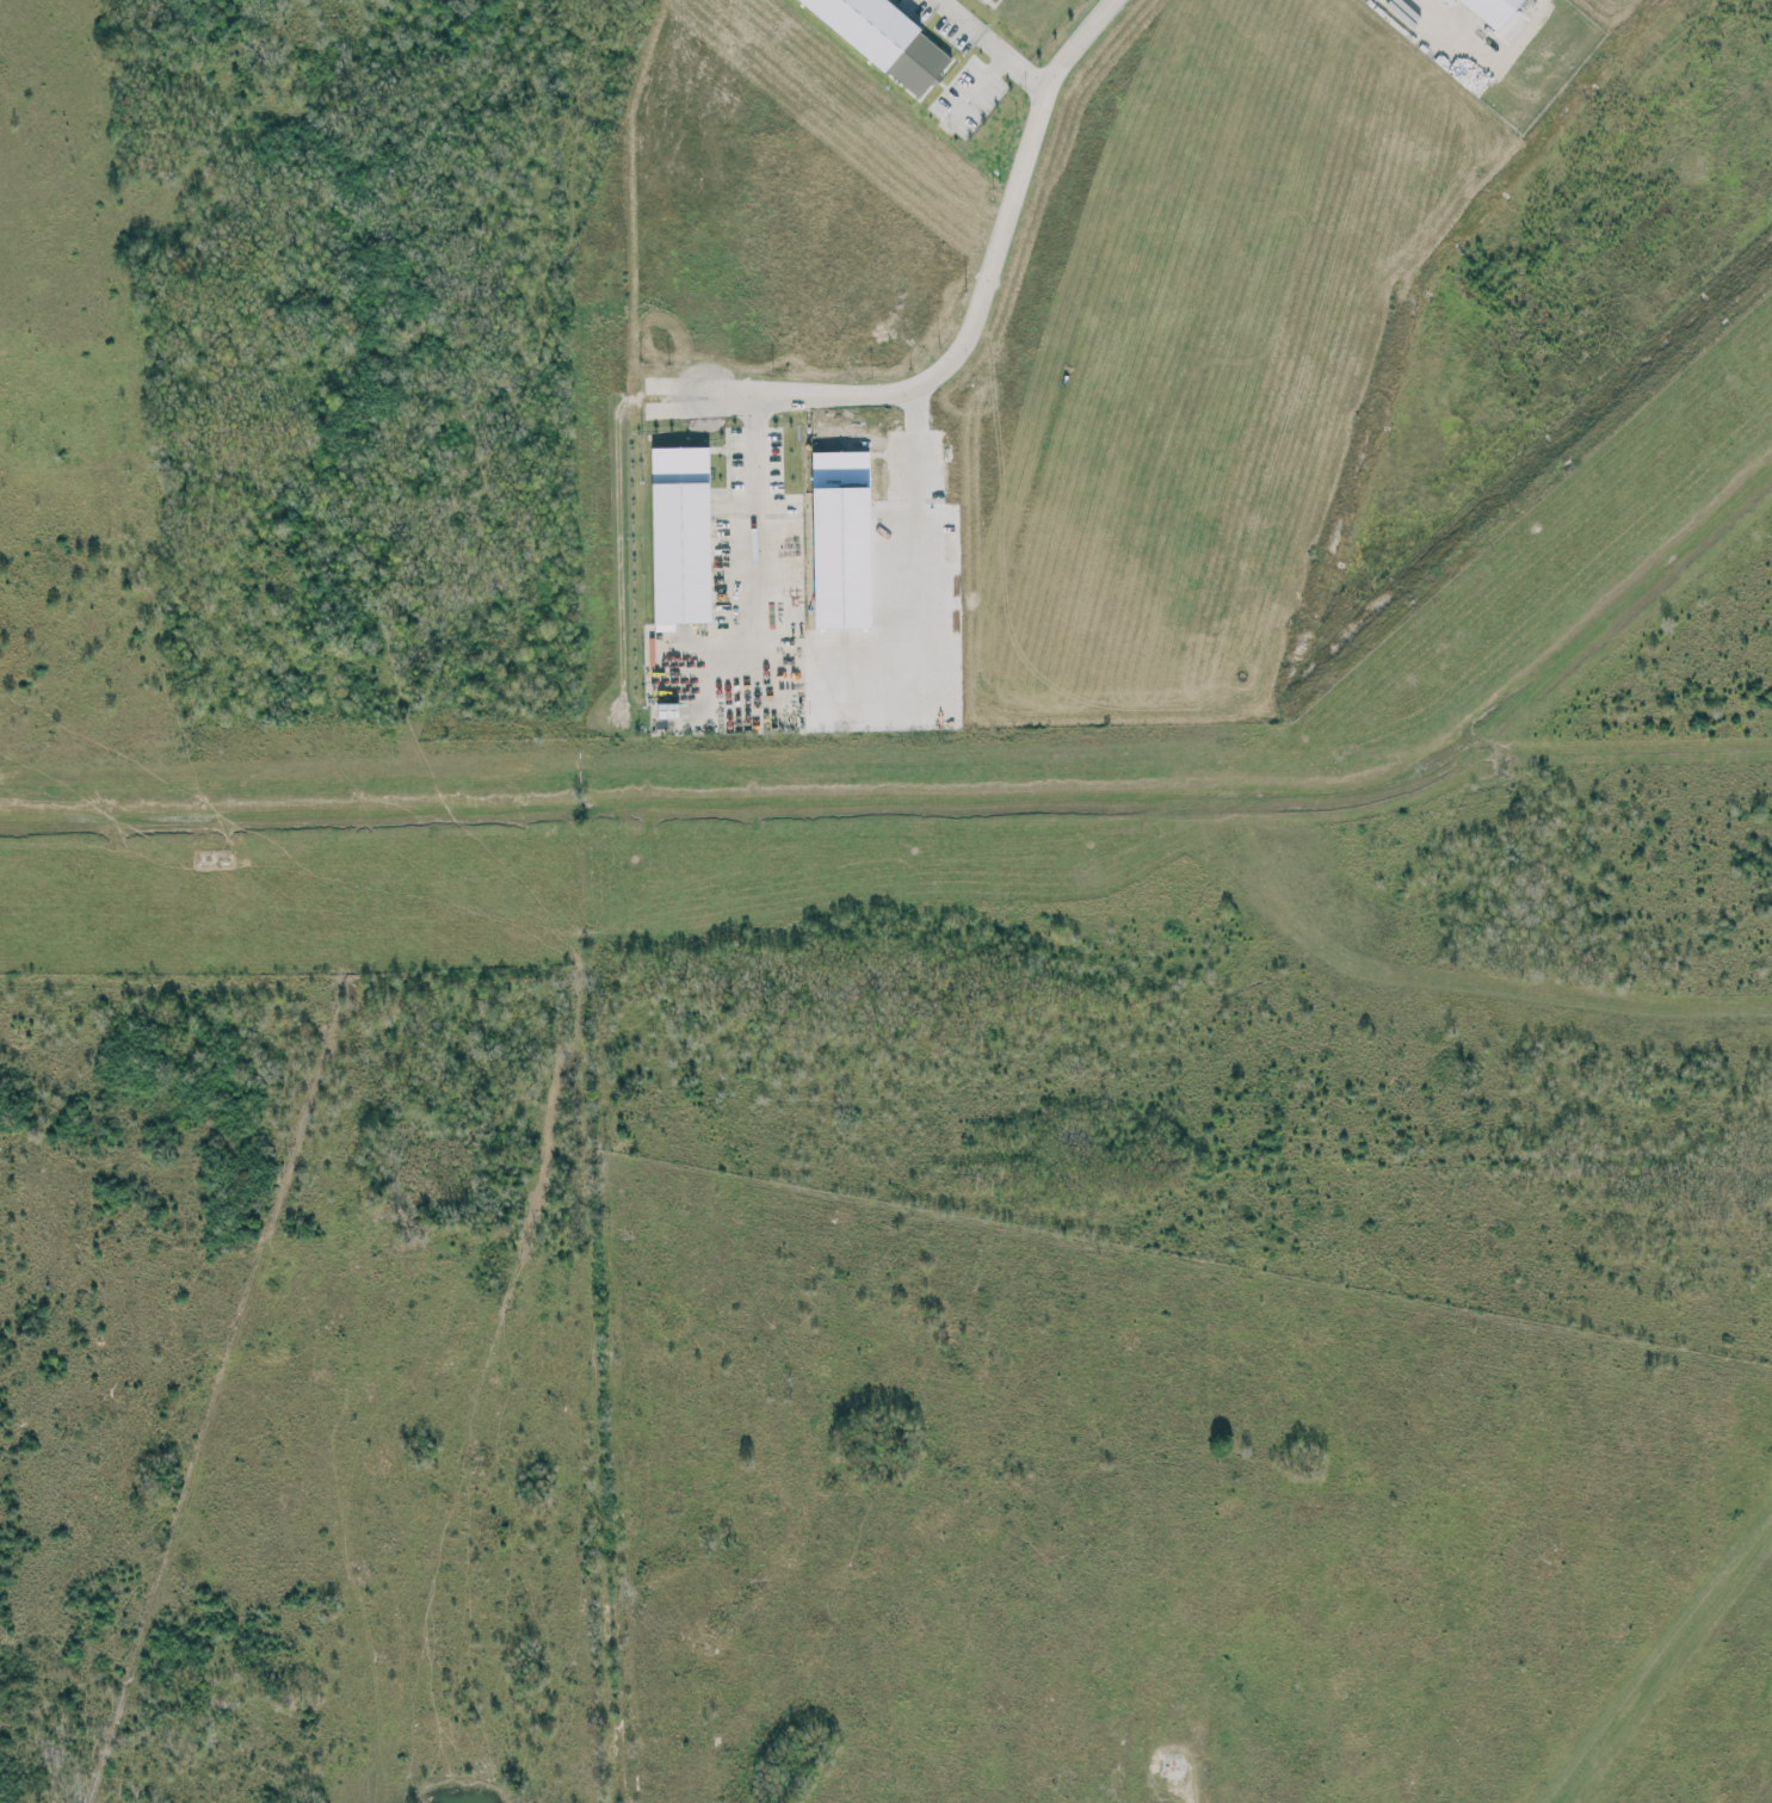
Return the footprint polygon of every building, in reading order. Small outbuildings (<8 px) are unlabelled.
[(921,99),(938,77),(937,76),(955,54),(889,0),(799,0),(921,99)] [(1499,27),(1521,0),(1465,0),(1499,27)] [(652,447),(655,622),(712,621),(709,446),(652,447)]
